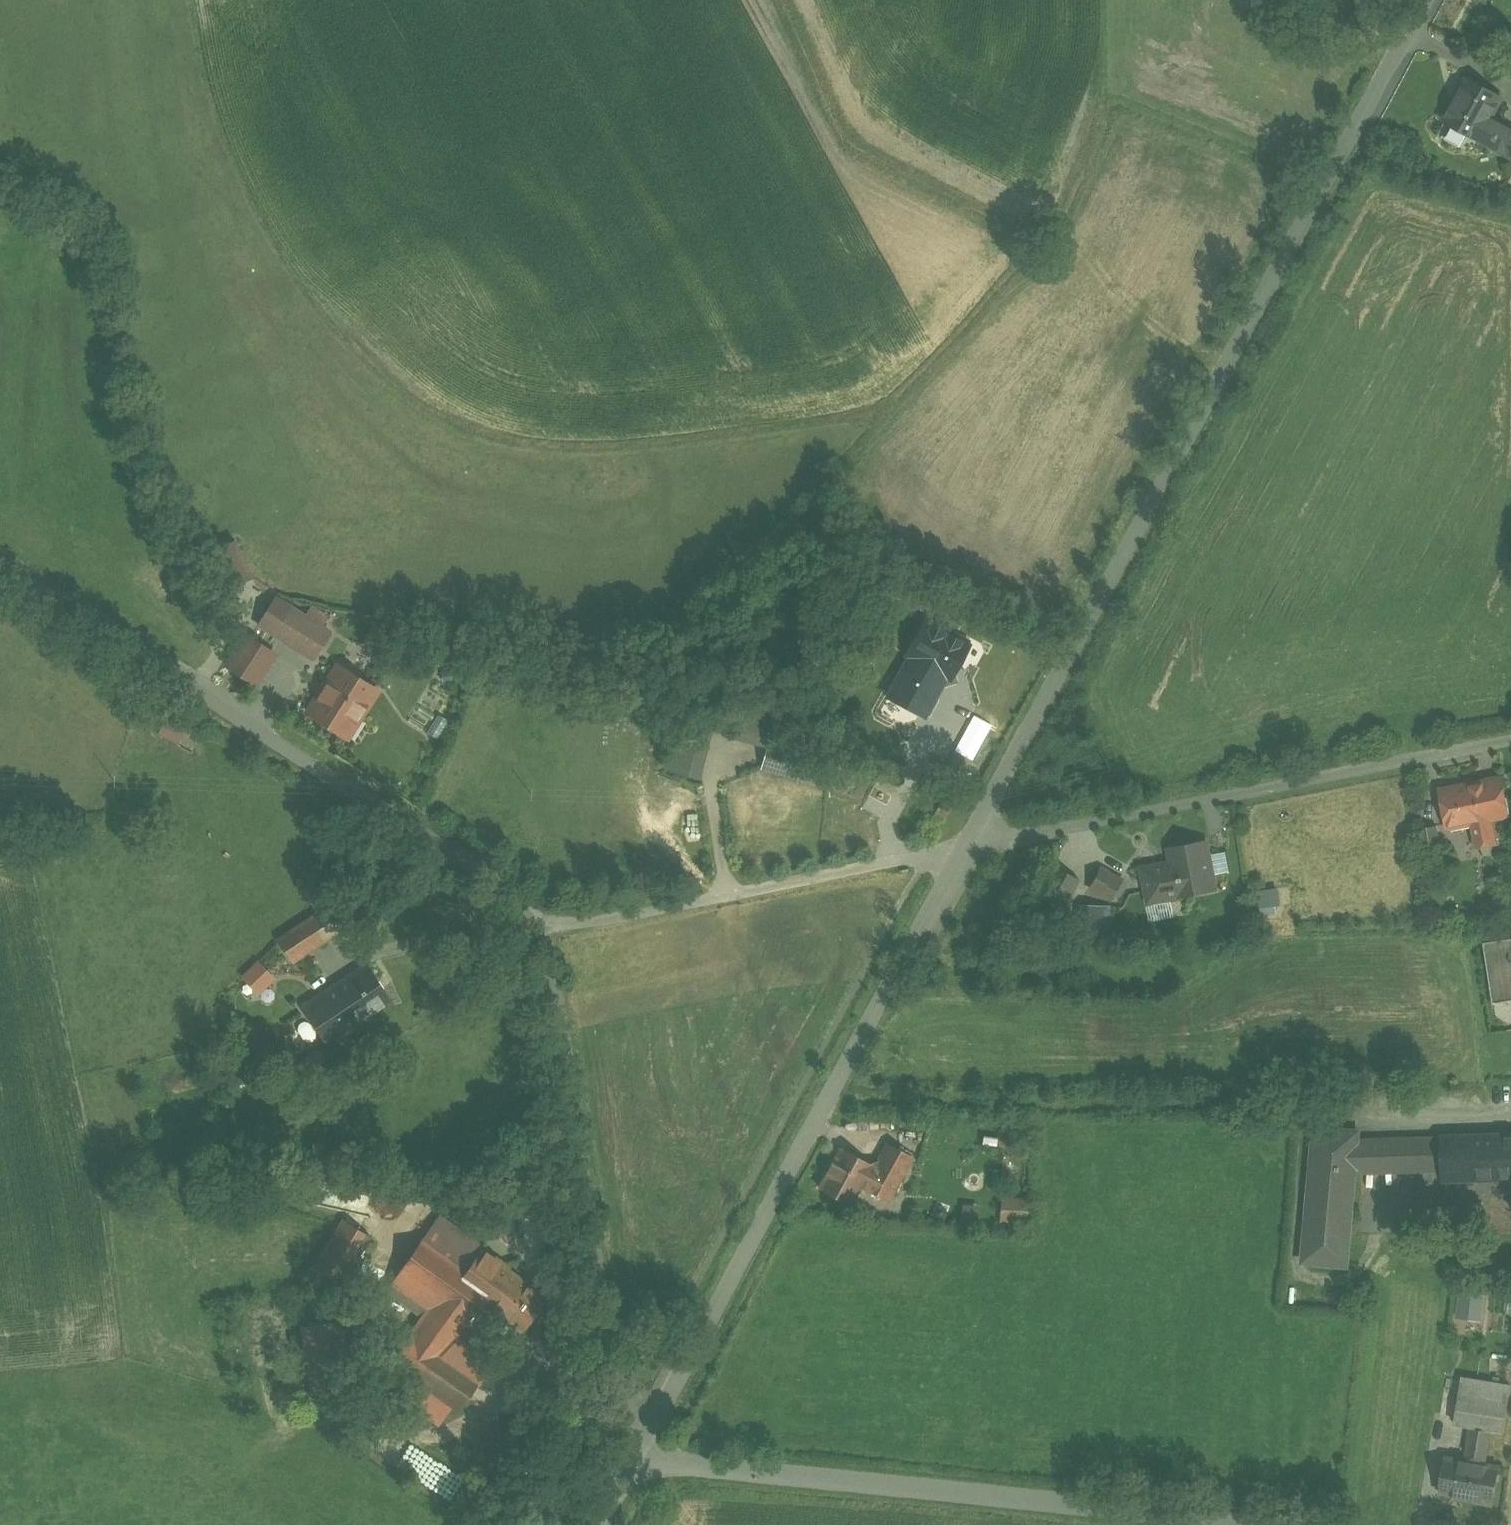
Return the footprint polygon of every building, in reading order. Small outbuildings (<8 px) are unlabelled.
[(1490,117),(1502,96),(1468,78),(1445,121),(1478,139),(1479,138),(1510,156),(1510,129),(1490,117)] [(331,633),(275,597),(259,624),(314,659),(331,633)] [(906,654),(911,657),(945,676),(951,679),(972,643),(954,633),(952,637),(924,622),(906,654)] [(275,654),(246,636),(227,666),(256,684),(275,654)] [(911,657),(890,696),(923,715),(945,676),(911,657)] [(377,690),(338,666),(308,713),(342,734),(351,721),(359,719),(377,690)] [(172,711),(160,733),(183,745),(194,723),(172,711)] [(772,721),(743,714),(738,731),(768,738),(772,721)] [(708,778),(717,732),(682,725),(674,771),(708,778)] [(826,762),(769,746),(763,766),(821,782),(826,762)] [(1501,778),(1441,791),(1448,826),(1472,822),(1477,846),(1496,842),(1491,818),(1508,814),(1501,778)] [(949,804),(939,800),(936,806),(934,810),(945,815),(947,809),(949,804)] [(1437,825),(1419,828),(1423,854),(1441,851),(1437,825)] [(1153,899),(1216,887),(1207,842),(1171,849),(1174,863),(1147,868),(1153,899)] [(1093,885),(1119,902),(1133,881),(1107,864),(1093,885)] [(1264,889),(1266,914),(1287,912),(1285,887),(1264,889)] [(323,909),(277,939),(292,961),(338,931),(323,909)] [(1500,942),(1503,964),(1510,963),(1510,940),(1500,942)] [(273,977),(259,963),(245,977),(258,991),(273,977)] [(366,965),(305,1005),(330,1043),(391,1002),(366,965)] [(317,1051),(292,1067),(304,1086),(329,1071),(317,1051)] [(1316,1128),(1304,1260),(1346,1264),(1355,1172),(1442,1169),(1443,1181),(1510,1179),(1510,1133),(1441,1136),(1441,1138),(1357,1140),(1358,1132),(1316,1128)] [(911,1157),(887,1143),(878,1161),(879,1162),(882,1170),(881,1171),(898,1180),(911,1157)] [(870,1164),(841,1148),(833,1162),(832,1162),(827,1172),(819,1187),(850,1204),(861,1185),(888,1199),(898,1180),(881,1171),(882,1170),(879,1162),(878,1161),(877,1161),(870,1164)] [(1035,1220),(1036,1197),(1006,1196),(1006,1220),(1035,1220)] [(510,1267),(438,1216),(386,1289),(423,1315),(412,1330),(445,1354),(445,1353),(481,1303),(483,1305),(508,1268),(509,1268),(510,1267)] [(344,1219),(313,1266),(341,1284),(371,1236),(344,1219)] [(508,1268),(483,1305),(522,1332),(547,1296),(509,1268),(508,1268)] [(1463,1318),(1489,1319),(1490,1292),(1463,1291),(1463,1318)] [(342,1321),(301,1327),(314,1402),(354,1395),(342,1321)] [(445,1354),(412,1330),(389,1362),(401,1371),(444,1403),(457,1412),(481,1379),(445,1353),(445,1354)] [(444,1403),(401,1371),(393,1382),(436,1414),(444,1403)] [(1462,1377),(1454,1423),(1472,1426),(1491,1429),(1504,1431),(1510,1390),(1510,1385),(1462,1377)] [(1491,1429),(1472,1426),(1466,1461),(1485,1464),(1491,1429)] [(1466,1461),(1445,1458),(1439,1491),(1462,1495),(1463,1495),(1464,1497),(1463,1499),(1493,1504),(1499,1467),(1485,1464),(1466,1461)]
